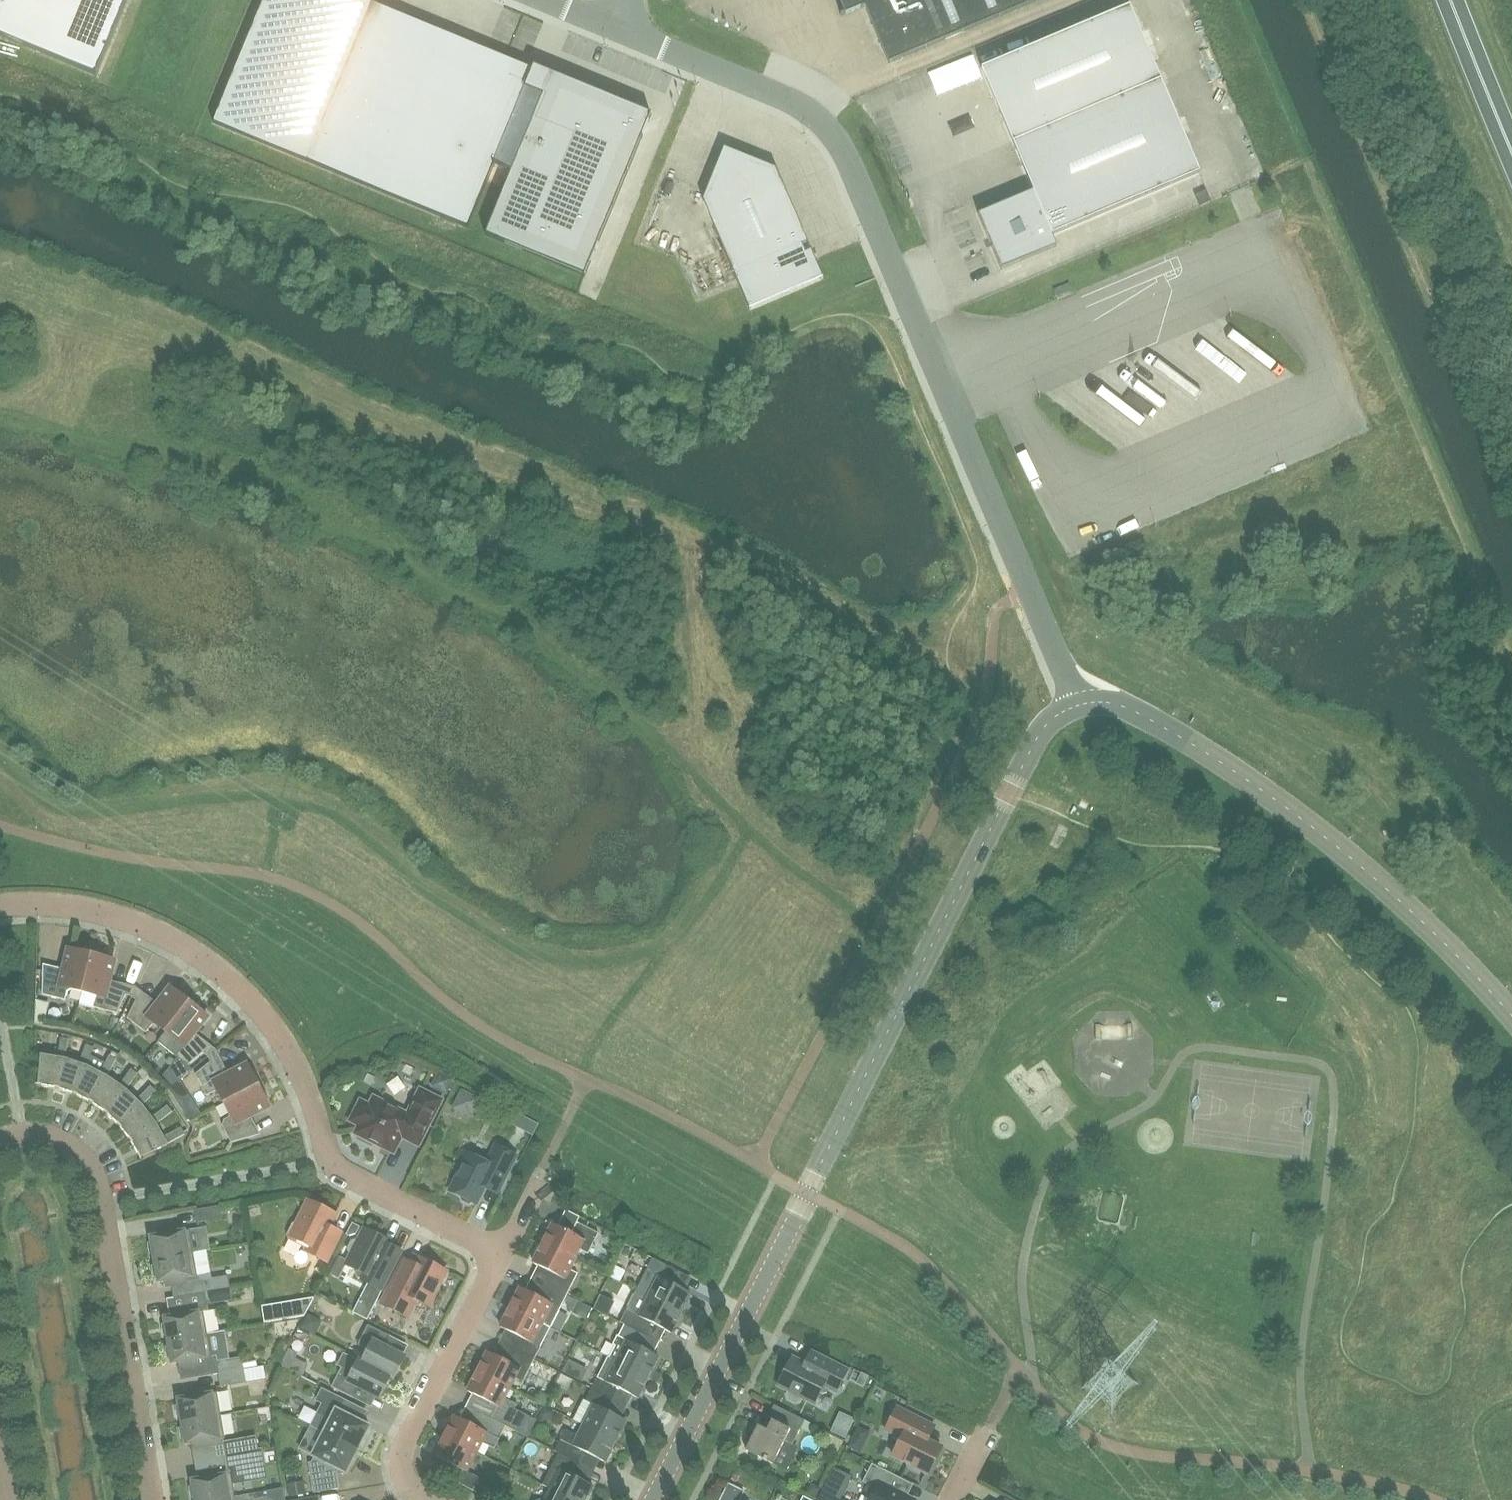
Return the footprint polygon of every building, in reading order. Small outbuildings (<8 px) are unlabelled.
[(97,76),(128,0),(2,0),(0,5),(0,37),(97,76)] [(213,124),(305,162),(468,229),(494,166),(512,173),(485,236),(585,277),(652,114),(646,111),(644,115),(591,93),(572,86),(551,77),(543,95),(526,88),(534,70),(371,2),(365,0),(264,0),(213,124)] [(847,12),(841,15),(841,16),(865,6),(889,63),(1039,0),(842,0),(847,12)] [(1200,173),(1161,81),(1130,8),(983,70),(1012,143),(1033,191),(978,214),(1001,270),(1057,246),(1053,235),(1200,173)] [(750,310),(823,279),(777,169),(724,148),(703,201),(750,310)] [(93,952),(78,948),(77,951),(69,949),(62,975),(43,971),(42,995),(65,1000),(68,991),(72,989),(83,992),(93,952)] [(117,1013),(127,991),(109,987),(115,961),(106,958),(107,955),(93,952),(83,992),(94,995),(96,998),(94,1007),(117,1013)] [(178,993),(170,987),(154,1008),(138,996),(128,1018),(146,1033),(152,1025),(157,1025),(166,1032),(191,1000),(180,990),(178,993)] [(203,1009),(191,1000),(166,1032),(158,1042),(176,1056),(188,1066),(207,1050),(191,1038),(208,1017),(201,1011),(203,1009)] [(65,1060),(69,1039),(61,1038),(57,1058),(42,1056),(40,1086),(43,1086),(43,1087),(55,1089),(60,1090),(65,1060)] [(87,1067),(94,1047),(86,1045),(79,1064),(65,1060),(60,1090),(72,1094),(77,1096),(87,1067)] [(107,1077),(117,1059),(110,1055),(100,1074),(87,1067),(77,1096),(89,1102),(93,1105),(107,1077)] [(223,1077),(214,1060),(196,1074),(207,1096),(215,1092),(219,1093),(224,1103),(261,1084),(254,1071),(251,1072),(247,1064),(223,1077)] [(126,1090),(138,1073),(131,1069),(119,1086),(107,1077),(93,1105),(104,1112),(108,1116),(126,1090)] [(439,1071),(438,1072),(431,1086),(446,1094),(449,1089),(452,1091),(456,1083),(453,1081),(454,1078),(439,1071)] [(170,1088),(180,1104),(191,1097),(181,1081),(170,1088)] [(231,1143),(254,1136),(245,1119),(269,1107),(265,1099),(268,1097),(261,1084),(224,1103),(230,1113),(229,1118),(224,1120),(222,1126),(231,1143)] [(142,1106),(157,1091),(151,1086),(136,1101),(126,1090),(108,1116),(117,1125),(121,1128),(142,1106)] [(398,1136),(402,1138),(419,1146),(428,1128),(442,1100),(420,1089),(407,1114),(379,1099),(371,1102),(370,1104),(360,1099),(349,1122),(359,1126),(358,1128),(360,1136),(390,1152),(398,1136)] [(156,1124),(173,1112),(168,1105),(151,1118),(142,1106),(121,1128),(128,1139),(131,1143),(156,1124)] [(532,1135),(538,1124),(517,1114),(511,1124),(532,1135)] [(163,1137),(156,1124),(131,1143),(137,1154),(138,1154),(140,1157),(167,1145),(167,1144),(185,1135),(181,1127),(163,1137)] [(497,1195),(504,1182),(517,1156),(496,1145),(487,1162),(464,1151),(455,1169),(460,1171),(450,1191),(461,1197),(462,1200),(470,1204),(473,1203),(477,1205),(485,1188),(497,1195)] [(343,1231),(330,1225),(336,1214),(308,1200),(298,1222),(293,1224),(288,1235),(289,1239),(305,1247),(315,1252),(313,1255),(327,1262),(339,1238),(343,1231)] [(198,1223),(223,1218),(220,1206),(196,1210),(198,1223)] [(599,1233),(577,1222),(572,1233),(553,1224),(543,1243),(575,1259),(580,1249),(588,1254),(599,1233)] [(178,1232),(177,1226),(157,1229),(158,1235),(150,1236),(151,1241),(149,1244),(151,1253),(153,1255),(154,1259),(194,1253),(190,1230),(178,1232)] [(357,1277),(376,1287),(370,1300),(367,1298),(364,1305),(360,1307),(357,1314),(367,1320),(394,1267),(385,1262),(384,1258),(392,1243),(365,1229),(358,1241),(356,1240),(352,1241),(348,1249),(350,1253),(352,1254),(346,1265),(357,1270),(355,1273),(357,1277)] [(567,1296),(578,1274),(570,1269),(575,1259),(543,1243),(533,1263),(552,1273),(546,1285),(567,1296)] [(217,1251),(203,1253),(206,1276),(220,1274),(217,1251)] [(187,1284),(186,1278),(198,1276),(194,1253),(154,1259),(155,1264),(153,1267),(154,1276),(157,1278),(158,1283),(165,1281),(166,1287),(187,1284)] [(405,1258),(395,1278),(381,1304),(395,1311),(402,1315),(407,1317),(416,1300),(428,1306),(447,1271),(422,1258),(418,1264),(405,1258)] [(691,1293),(672,1284),(678,1271),(652,1258),(636,1290),(649,1297),(681,1313),(691,1293)] [(206,1292),(230,1288),(228,1276),(204,1280),(206,1292)] [(556,1318),(567,1296),(546,1285),(539,1297),(521,1288),(511,1307),(542,1324),(551,1328),(556,1318)] [(208,1305),(232,1301),(230,1288),(206,1292),(208,1305)] [(620,1322),(624,1325),(646,1335),(652,1323),(670,1333),(681,1313),(649,1297),(636,1290),(631,1300),(620,1322)] [(600,1295),(593,1309),(607,1316),(614,1302),(600,1295)] [(192,1313),(191,1307),(170,1311),(171,1316),(164,1318),(165,1322),(163,1325),(164,1334),(167,1336),(168,1341),(208,1334),(204,1311),(192,1313)] [(519,1337),(513,1349),(534,1360),(545,1338),(551,1328),(542,1324),(511,1307),(501,1327),(519,1337)] [(313,1334),(320,1320),(307,1314),(300,1328),(313,1334)] [(394,1379),(405,1357),(384,1346),(389,1336),(368,1325),(358,1344),(369,1350),(363,1362),(359,1360),(394,1379)] [(640,1347),(646,1335),(624,1325),(618,1336),(617,1336),(613,1345),(615,1346),(609,1358),(648,1377),(658,1356),(640,1347)] [(200,1365),(199,1359),(211,1357),(208,1334),(168,1341),(169,1345),(166,1348),(168,1357),(171,1359),(172,1364),(179,1363),(180,1368),(200,1365)] [(523,1382),(534,1360),(513,1349),(507,1361),(488,1352),(478,1372),(509,1388),(514,1378),(523,1382)] [(359,1361),(344,1353),(337,1366),(341,1368),(332,1387),(353,1398),(358,1387),(380,1398),(391,1377),(394,1379),(359,1360),(359,1361)] [(847,1370),(817,1355),(812,1364),(808,1366),(792,1358),(779,1385),(789,1390),(787,1394),(788,1399),(796,1402),(800,1401),(802,1397),(814,1403),(820,1393),(823,1394),(827,1393),(831,1385),(838,1389),(847,1370)] [(220,1374),(244,1370),(242,1357),(217,1361),(220,1374)] [(592,1389),(613,1400),(619,1389),(637,1398),(648,1377),(609,1358),(608,1357),(598,1377),(592,1389)] [(568,1361),(563,1372),(572,1376),(577,1366),(568,1361)] [(267,1362),(255,1362),(254,1379),(266,1379),(267,1362)] [(222,1386),(246,1382),(246,1379),(245,1377),(244,1370),(220,1374),(222,1386)] [(519,1433),(528,1415),(515,1409),(517,1404),(504,1397),(509,1388),(478,1372),(468,1391),(497,1406),(490,1418),(519,1433)] [(205,1394),(204,1388),(184,1392),(185,1398),(178,1399),(179,1404),(176,1407),(178,1416),(181,1418),(182,1422),(221,1415),(217,1392),(205,1394)] [(324,1433),(358,1450),(370,1426),(338,1411),(344,1400),(322,1389),(317,1400),(323,1403),(311,1426),(324,1433)] [(615,1441),(626,1420),(607,1411),(613,1400),(592,1389),(586,1401),(594,1405),(584,1425),(615,1441)] [(810,1434),(814,1425),(805,1421),(774,1405),(763,1428),(758,1426),(746,1450),(773,1464),(785,1441),(793,1445),(800,1429),(810,1434)] [(936,1426),(926,1421),(897,1407),(886,1430),(902,1438),(893,1456),(928,1474),(942,1447),(928,1440),(936,1426)] [(544,1408),(539,1417),(548,1422),(553,1412),(544,1408)] [(490,1418),(480,1413),(474,1425),(455,1416),(445,1436),(477,1452),(482,1442),(494,1448),(506,1426),(490,1418)] [(214,1446),(213,1440),(225,1438),(221,1415),(182,1422),(182,1426),(180,1429),(182,1438),(185,1440),(186,1445),(193,1444),(194,1449),(214,1446)] [(615,1441),(584,1425),(579,1436),(566,1430),(555,1451),(568,1458),(581,1464),(586,1453),(605,1462),(615,1441)] [(346,1473),(358,1450),(324,1433),(313,1456),(315,1457),(312,1463),(310,1463),(315,1492),(338,1488),(336,1474),(338,1469),(346,1473)] [(864,1441),(852,1435),(846,1446),(859,1452),(864,1441)] [(473,1490),(480,1478),(467,1471),(477,1452),(445,1436),(435,1456),(458,1467),(452,1479),(473,1490)] [(258,1450),(256,1437),(225,1442),(227,1456),(258,1450)] [(235,1496),(233,1484),(246,1482),(244,1470),(265,1466),(263,1458),(262,1449),(258,1450),(227,1456),(230,1473),(219,1475),(218,1470),(198,1473),(199,1479),(192,1480),(192,1485),(190,1488),(192,1497),(195,1499),(214,1499),(235,1496)] [(581,1464),(568,1458),(559,1453),(543,1485),(552,1490),(572,1499),(586,1499),(593,1486),(574,1476),(581,1464)] [(899,1493),(898,1489),(903,1479),(872,1464),(863,1482),(870,1486),(866,1494),(868,1498),(871,1499),(870,1499),(914,1499),(899,1493)] [(290,1497),(306,1494),(304,1481),(288,1484),(290,1497)] [(806,1492),(816,1497),(821,1487),(811,1482),(806,1492)] [(744,1492),(729,1484),(721,1499),(740,1499),(744,1492)] [(283,1488),(268,1491),(269,1497),(272,1499),(285,1499),(283,1488)] [(552,1490),(546,1499),(572,1499),(552,1490)]
